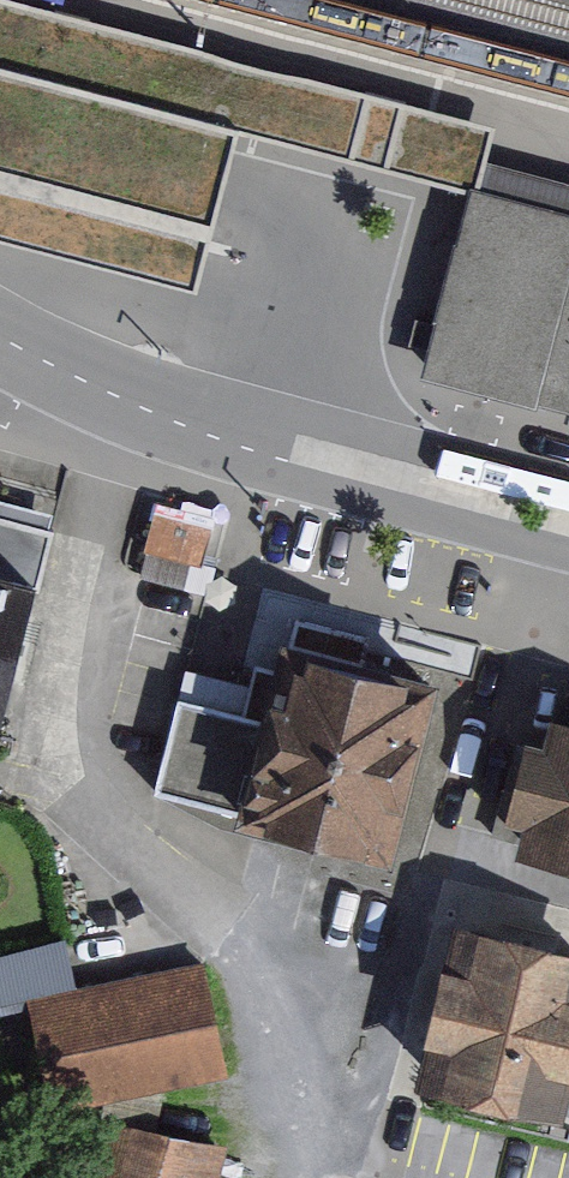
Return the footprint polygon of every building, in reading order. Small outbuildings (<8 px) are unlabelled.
[(472,197),(490,129),(0,1),(0,73),(253,139),(472,197)] [(197,287),(236,135),(0,73),(0,236),(197,287)] [(477,193),(568,217),(568,183),(485,161),(477,193)] [(477,193),(440,334),(429,377),(568,413),(568,217),(477,193)] [(54,515),(0,502),(0,732),(1,732),(54,515)] [(156,508),(145,548),(202,564),(213,525),(156,508)] [(395,871),(442,689),(285,649),(269,710),(178,687),(147,807),(395,871)] [(535,714),(501,857),(568,873),(568,723),(535,714)] [(458,932),(419,1093),(557,1126),(568,1078),(568,959),(458,932)] [(225,1087),(202,963),(32,995),(54,1118),(225,1087)] [(128,1126),(115,1177),(228,1177),(234,1153),(128,1126)]
